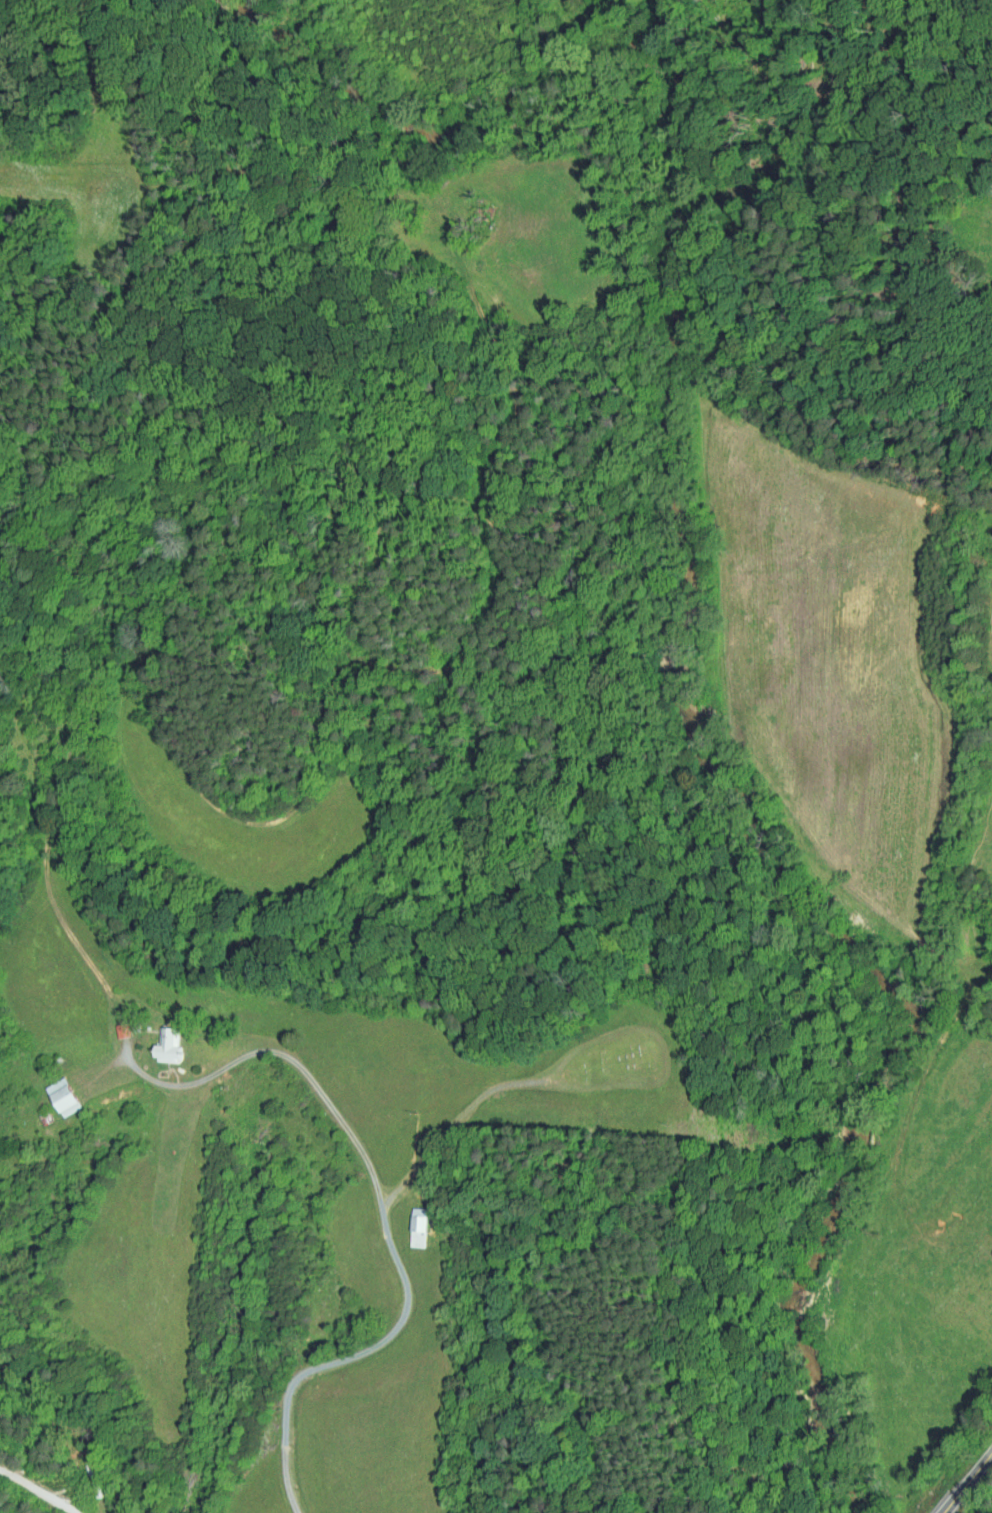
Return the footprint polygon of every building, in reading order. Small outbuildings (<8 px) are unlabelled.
[(117,1032),(116,1018),(104,1020),(106,1033),(117,1032)] [(167,1022),(151,1022),(150,1040),(144,1040),(143,1056),(169,1057),(170,1042),(166,1041),(167,1022)] [(162,1027),(180,1029),(179,1047),(183,1047),(182,1060),(179,1059),(179,1063),(158,1061),(158,1058),(156,1058),(157,1046),(161,1046),(162,1027)] [(61,1056),(65,1060),(60,1066),(56,1062),(61,1056)] [(35,1081),(50,1113),(69,1104),(54,1072),(35,1081)] [(66,1077),(84,1107),(65,1118),(47,1088),(66,1077)] [(50,1111),(56,1120),(47,1126),(41,1116),(50,1111)] [(399,1242),(415,1242),(416,1203),(400,1203),(399,1242)] [(415,1208),(431,1210),(428,1248),(412,1247),(415,1208)]
